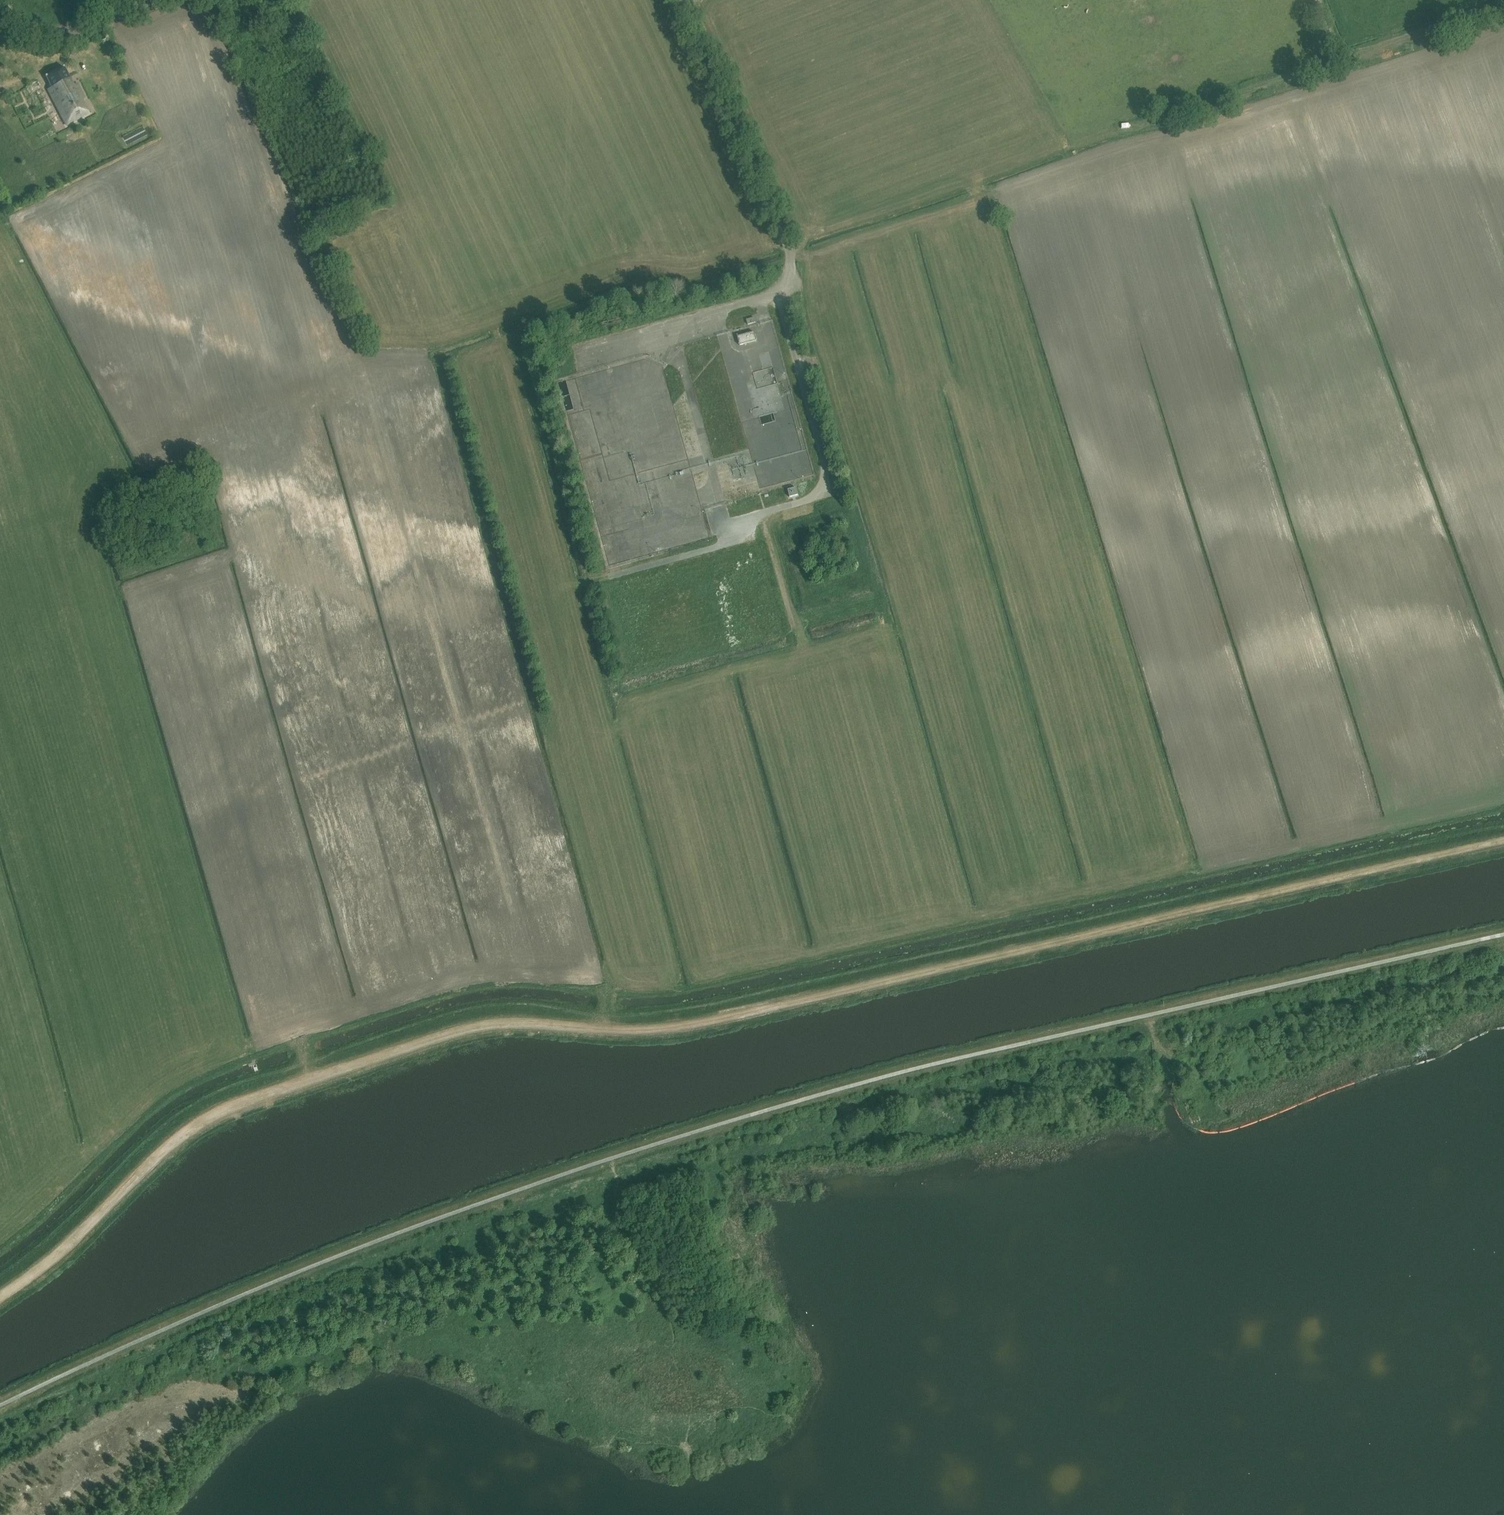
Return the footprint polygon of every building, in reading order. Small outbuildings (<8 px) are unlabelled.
[(67,125),(89,114),(82,101),(85,99),(77,84),(74,86),(64,67),(46,76),(52,88),(48,89),(67,125)] [(740,345),(756,340),(754,332),(737,337),(740,345)] [(773,352),(763,354),(766,369),(776,367),(773,352)] [(773,370),(754,374),(761,407),(766,406),(767,408),(774,406),(772,398),(776,397),(774,388),(777,387),(773,370)] [(800,485),(791,486),(792,499),(801,498),(800,485)] [(764,596),(757,597),(758,606),(766,606),(764,596)]
